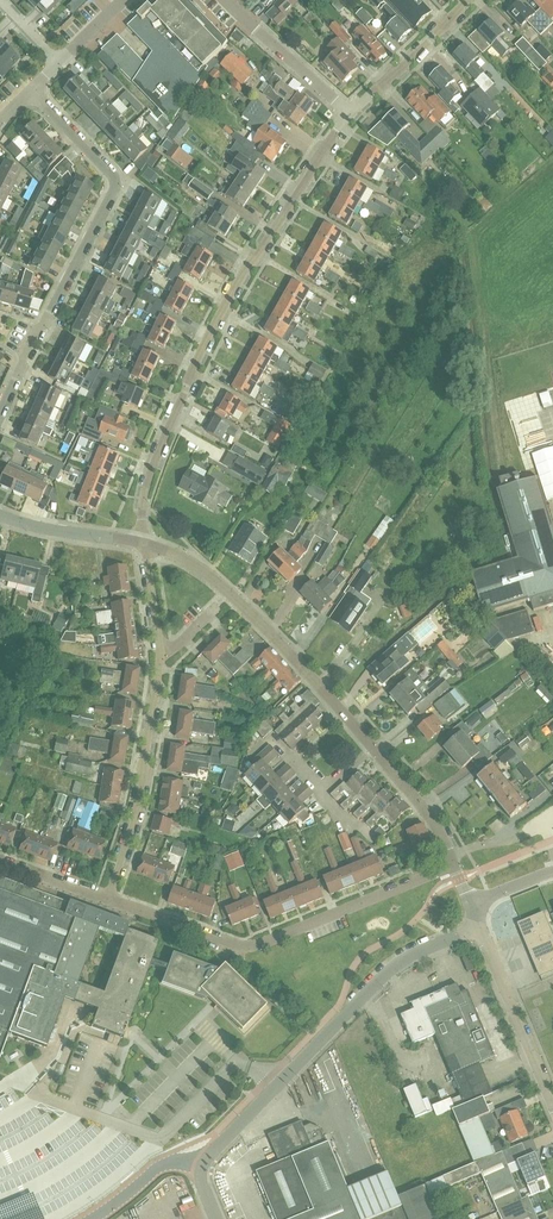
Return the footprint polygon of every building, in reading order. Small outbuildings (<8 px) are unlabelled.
[(35,8),(38,5),(43,11),(47,14),(61,0),(27,0),(35,8)] [(177,115),(183,106),(184,103),(200,81),(209,68),(206,65),(223,49),(228,41),(189,0),(155,0),(128,26),(153,52),(145,63),(118,35),(103,50),(172,122),(177,115)] [(294,8),(301,0),(278,0),(274,5),(280,11),(285,16),(294,8)] [(383,0),(370,0),(378,8),(384,2),(383,0)] [(415,28),(431,12),(420,0),(389,0),(415,28)] [(551,20),(552,18),(552,0),(536,0),(534,2),(541,9),(551,20)] [(551,20),(541,9),(536,14),(529,7),(526,10),(519,3),(518,4),(516,2),(507,11),(509,13),(508,14),(521,28),(527,22),(540,36),(552,24),(552,22),(551,20)] [(387,29),(399,41),(399,42),(400,41),(403,42),(407,38),(406,36),(412,31),(387,4),(381,10),(391,20),(392,18),(395,21),(387,29)] [(373,19),(362,8),(356,15),(367,26),(373,19)] [(491,46),(502,58),(511,49),(500,37),(504,34),(491,20),(470,41),(483,54),(491,46)] [(344,44),(345,44),(351,38),(336,22),(330,28),(339,38),(344,44)] [(357,46),(363,53),(371,62),(373,60),(377,64),(388,54),(376,41),(374,43),(369,37),(371,35),(363,27),(356,33),(354,31),(352,33),(361,43),(357,46)] [(244,39),(237,31),(231,37),(239,44),(244,39)] [(344,44),(339,38),(327,49),(332,54),(351,75),(358,69),(352,62),(357,57),(345,44),(344,44)] [(10,51),(1,42),(0,43),(0,62),(10,51)] [(465,45),(453,57),(476,80),(474,82),(481,89),(486,94),(494,86),(495,85),(484,74),(484,73),(474,63),(478,59),(465,45)] [(535,51),(545,62),(552,56),(542,45),(535,51)] [(545,62),(535,51),(533,49),(525,57),(539,71),(547,64),(545,62)] [(0,62),(0,76),(2,78),(20,61),(10,51),(0,62)] [(243,84),(253,74),(232,54),(222,64),(243,84)] [(351,75),(332,54),(322,63),(332,74),(334,72),(343,83),(351,75)] [(102,67),(95,60),(91,64),(98,71),(102,67)] [(456,82),(455,81),(442,67),(430,79),(442,93),(439,96),(455,113),(455,114),(460,110),(453,102),(461,94),(452,85),(456,82)] [(280,98),(306,116),(314,105),(269,72),(267,75),(265,77),(271,86),(277,95),(280,98)] [(112,85),(116,81),(109,74),(105,78),(112,85)] [(75,101),(88,89),(77,78),(65,90),(75,101)] [(301,90),(305,84),(297,79),(293,85),(301,90)] [(116,81),(112,85),(118,91),(122,87),(116,81)] [(277,95),(271,86),(265,95),(273,101),(273,100),(277,103),(273,107),(284,115),(283,116),(298,127),(306,116),(280,98),(277,95)] [(407,100),(419,113),(426,120),(432,114),(440,123),(451,112),(436,96),(431,101),(427,97),(429,95),(422,87),(420,89),(419,89),(407,100)] [(88,89),(75,101),(85,111),(98,99),(88,89)] [(481,89),(466,103),(471,108),(480,115),(481,114),(488,123),(497,115),(502,121),(506,117),(507,117),(501,110),(493,100),(492,101),(491,100),(486,94),(481,89)] [(132,106),(136,102),(126,92),(120,98),(123,102),(126,99),(132,106)] [(257,139),(280,154),(287,144),(278,137),(280,135),(269,127),(267,129),(264,127),(272,115),(262,107),(263,104),(256,98),(244,116),(252,121),(249,127),(257,133),(258,131),(261,133),(257,139)] [(98,99),(85,111),(95,121),(112,105),(113,104),(109,100),(104,105),(98,99)] [(136,102),(132,106),(138,112),(142,108),(136,102)] [(112,105),(95,121),(105,132),(118,120),(122,115),(112,105)] [(194,115),(183,106),(177,115),(188,124),(194,115)] [(440,149),(428,136),(420,144),(407,130),(410,126),(396,111),(383,124),(370,136),(388,147),(397,139),(411,154),(415,150),(426,162),(440,149)] [(152,126),(159,119),(153,113),(150,116),(149,115),(145,119),(152,126)] [(160,121),(159,119),(152,126),(158,133),(157,134),(163,140),(169,131),(160,121)] [(118,120),(105,132),(115,142),(128,130),(118,120)] [(207,127),(222,140),(227,135),(213,121),(207,127)] [(29,146),(41,133),(32,123),(19,135),(29,146)] [(191,124),(179,138),(184,143),(196,128),(191,124)] [(427,135),(428,136),(440,149),(442,150),(451,141),(437,126),(427,135)] [(128,130),(115,142),(125,152),(138,140),(143,135),(140,130),(134,136),(128,130)] [(280,154),(257,139),(253,145),(239,135),(241,132),(238,130),(233,137),(249,152),(262,161),(265,157),(273,162),(277,155),(278,156),(280,154)] [(41,133),(29,146),(38,156),(51,143),(41,133)] [(148,151),(138,140),(125,152),(135,163),(148,151)] [(15,159),(22,152),(12,142),(5,148),(15,159)] [(51,143),(38,156),(39,156),(26,169),(33,175),(39,183),(43,178),(34,169),(43,160),(49,167),(62,154),(51,143)] [(185,152),(174,145),(167,155),(178,163),(185,152)] [(362,159),(379,168),(385,156),(369,147),(362,159)] [(69,190),(85,199),(92,185),(76,177),(71,167),(73,166),(65,157),(53,169),(61,177),(67,172),(73,183),(69,190)] [(244,159),(237,170),(238,171),(243,174),(259,185),(266,174),(244,159)] [(379,168),(362,159),(355,171),(372,181),(379,168)] [(0,170),(0,176),(13,183),(20,170),(4,162),(0,170)] [(414,181),(421,175),(412,163),(405,169),(414,181)] [(238,171),(237,170),(229,165),(226,170),(235,176),(238,171)] [(397,179),(399,175),(392,171),(386,168),(384,172),(397,179)] [(382,176),(389,180),(395,182),(397,179),(384,172),(382,176)] [(243,174),(234,187),(251,198),(259,185),(243,174)] [(0,176),(0,192),(7,195),(13,183),(0,176)] [(39,190),(44,193),(51,181),(46,178),(44,182),(43,182),(39,190)] [(216,216),(232,227),(239,215),(223,205),(216,201),(215,202),(210,198),(214,193),(195,179),(188,187),(208,201),(207,204),(212,207),(215,209),(212,214),(216,216)] [(351,179),(344,192),(360,201),(367,189),(351,179)] [(32,182),(27,190),(33,193),(37,185),(32,182)] [(406,192),(401,190),(395,186),(390,196),(401,202),(406,192)] [(251,198),(234,187),(231,192),(225,188),(221,193),(244,208),(251,198)] [(33,193),(27,190),(23,198),(29,201),(33,193)] [(44,193),(39,190),(32,203),(38,206),(44,193)] [(85,199),(69,190),(63,203),(78,211),(85,199)] [(344,192),(337,204),(353,214),(360,201),(344,192)] [(146,194),(139,207),(155,215),(162,202),(146,194)] [(492,205),(482,196),(476,202),(479,205),(476,208),(482,214),(492,205)] [(368,200),(366,204),(379,210),(381,207),(368,200)] [(63,203),(56,216),(72,224),(78,211),(63,203)] [(25,216),(31,219),(35,210),(38,206),(32,204),(30,208),(30,207),(25,216)] [(353,214),(337,204),(329,217),(346,226),(353,214)] [(379,210),(366,204),(364,208),(377,215),(379,210)] [(18,207),(14,215),(19,218),(24,210),(18,207)] [(139,207),(133,219),(148,228),(155,215),(139,207)] [(171,214),(167,222),(172,224),(177,216),(171,214)] [(19,218),(14,215),(10,223),(15,226),(19,218)] [(31,219),(25,216),(21,224),(19,229),(24,231),(26,226),(27,227),(31,219)] [(72,224),(56,216),(49,228),(65,236),(72,224)] [(232,227),(216,216),(212,221),(206,217),(203,222),(201,220),(196,228),(212,238),(216,232),(225,238),(232,227)] [(154,231),(148,228),(133,219),(126,232),(142,241),(147,243),(154,231)] [(356,221),(351,229),(359,233),(363,225),(356,221)] [(172,224),(167,222),(163,230),(168,233),(172,224)] [(212,238),(196,228),(188,222),(182,232),(187,235),(183,243),(192,247),(190,251),(196,253),(192,260),(207,268),(214,256),(199,248),(202,243),(207,246),(212,238)] [(335,245),(338,240),(342,234),(325,224),(318,237),(335,246),(335,245)] [(65,236),(49,228),(49,229),(43,226),(36,238),(42,241),(58,249),(65,236)] [(0,240),(5,243),(10,235),(4,232),(0,240)] [(142,241),(126,232),(119,245),(135,253),(142,241)] [(11,241),(17,244),(21,236),(16,233),(11,241)] [(335,246),(318,237),(311,249),(328,258),(335,246)] [(158,239),(154,247),(160,250),(164,242),(158,239)] [(388,253),(392,246),(380,239),(376,246),(388,253)] [(17,244),(11,241),(5,254),(10,257),(17,244)] [(42,241),(36,254),(51,262),(58,249),(42,241)] [(135,253),(119,245),(118,246),(115,244),(112,251),(115,253),(112,257),(128,266),(135,253)] [(356,252),(343,245),(341,249),(353,256),(356,252)] [(376,259),(379,253),(368,246),(365,252),(376,259)] [(160,250),(154,247),(150,256),(156,259),(160,250)] [(51,262),(36,254),(27,249),(24,255),(32,260),(29,267),(45,275),(51,262)] [(311,249),(304,261),(321,271),(328,258),(311,249)] [(353,256),(341,249),(338,252),(351,259),(353,256)] [(128,266),(112,257),(112,258),(109,257),(105,263),(108,265),(106,270),(122,279),(128,266)] [(10,269),(12,263),(4,259),(1,264),(10,269)] [(176,264),(172,271),(180,276),(183,272),(185,273),(200,281),(207,268),(192,260),(187,269),(176,264)] [(321,271),(304,261),(297,274),(314,283),(321,271)] [(20,267),(12,263),(10,269),(18,273),(20,267)] [(141,272),(146,275),(151,267),(145,264),(141,272)] [(24,270),(19,289),(18,289),(13,307),(28,311),(33,293),(27,292),(33,274),(24,270)] [(327,273),(340,280),(342,277),(329,270),(327,273)] [(180,276),(172,271),(168,279),(178,284),(173,294),(188,302),(195,289),(178,280),(180,276)] [(141,272),(137,280),(137,281),(142,284),(146,275),(141,272)] [(340,280),(327,273),(324,277),(337,285),(340,280)] [(101,279),(95,292),(111,300),(117,287),(101,279)] [(285,294),(302,303),(309,291),(292,282),(285,294)] [(5,285),(0,301),(0,303),(13,307),(18,289),(5,285)] [(123,306),(129,310),(136,295),(124,288),(120,296),(127,299),(123,306)] [(111,300),(95,292),(88,305),(104,313),(111,300)] [(188,302),(173,294),(168,303),(156,297),(152,304),(163,309),(165,306),(166,306),(182,314),(188,302)] [(302,303),(285,294),(279,306),(295,315),(302,303)] [(311,302),(308,306),(321,313),(323,309),(311,302)] [(163,309),(152,304),(152,305),(148,303),(144,311),(160,319),(155,329),(171,336),(177,323),(162,316),(160,315),(163,309)] [(88,305),(81,317),(97,326),(104,313),(88,305)] [(279,306),(272,318),(288,328),(288,327),(294,331),(306,337),(308,334),(296,327),(298,325),(292,322),(295,315),(279,306)] [(321,313),(308,306),(306,310),(319,317),(321,313)] [(121,314),(118,320),(124,324),(128,317),(121,314)] [(104,329),(97,326),(81,317),(74,330),(90,339),(93,333),(100,336),(104,329)] [(288,328),(272,318),(265,330),(281,340),(288,328)] [(124,324),(118,320),(115,327),(121,330),(124,324)] [(133,331),(130,338),(146,346),(149,341),(165,349),(171,336),(155,329),(151,338),(140,333),(140,334),(133,331)] [(306,337),(294,331),(292,334),(304,341),(306,337)] [(107,351),(111,343),(115,335),(110,332),(106,341),(102,348),(107,351)] [(146,346),(130,338),(127,336),(123,344),(133,349),(131,352),(142,357),(139,363),(154,371),(160,357),(144,350),(146,346)] [(69,338),(62,351),(79,359),(85,347),(69,338)] [(260,338),(253,350),(270,360),(290,371),(293,366),(281,359),(281,357),(274,353),(277,347),(260,338)] [(270,360),(253,350),(246,362),(263,372),(268,363),(288,375),(290,371),(270,360)] [(62,351),(56,364),(72,372),(79,359),(62,351)] [(100,365),(104,356),(99,354),(94,362),(100,365)] [(246,362),(239,375),(256,385),(263,372),(246,362)] [(101,369),(101,370),(112,374),(112,375),(122,379),(122,377),(128,380),(130,375),(148,384),(154,371),(139,363),(134,373),(124,368),(122,371),(113,368),(111,373),(101,369)] [(93,384),(91,383),(85,380),(72,372),(56,364),(49,377),(65,385),(68,380),(89,391),(93,384)] [(322,380),(323,377),(327,371),(314,364),(308,373),(311,374),(307,380),(317,386),(321,380),(322,380)] [(112,374),(101,370),(88,400),(95,403),(105,379),(120,385),(117,392),(126,395),(123,403),(138,409),(144,392),(126,385),(128,380),(122,377),(122,379),(112,375),(112,374)] [(90,371),(85,380),(91,383),(95,374),(90,371)] [(256,385),(239,375),(232,387),(249,397),(256,385)] [(273,399),(279,387),(267,380),(260,392),(273,399)] [(39,400),(55,407),(61,394),(45,387),(44,388),(41,386),(38,394),(41,395),(39,400)] [(228,395),(222,406),(219,404),(214,412),(224,418),(226,414),(233,417),(238,409),(244,413),(248,406),(228,395)] [(55,407),(39,400),(33,414),(49,421),(55,407)] [(67,412),(73,415),(76,406),(71,404),(67,412)] [(73,415),(67,412),(63,421),(69,424),(73,415)] [(49,421),(33,414),(27,427),(44,434),(51,437),(54,430),(47,427),(49,421)] [(99,442),(103,433),(109,435),(124,442),(125,440),(128,441),(131,434),(128,433),(130,428),(122,424),(124,419),(117,416),(116,418),(107,414),(103,424),(92,420),(89,419),(83,435),(86,436),(97,441),(99,442)] [(292,425),(280,418),(267,441),(279,448),(292,425)] [(238,431),(230,427),(216,419),(208,433),(222,441),(227,433),(235,438),(238,431)] [(44,434),(27,427),(21,440),(38,447),(44,434)] [(298,441),(304,431),(299,427),(292,437),(298,441)] [(69,435),(65,443),(71,446),(75,437),(69,435)] [(71,446),(65,443),(61,452),(66,454),(71,446)] [(29,455),(32,450),(19,444),(17,449),(25,453),(24,455),(29,458),(30,455),(29,455)] [(239,455),(244,459),(248,452),(235,445),(231,451),(239,455)] [(80,453),(88,456),(114,467),(119,455),(101,448),(99,454),(96,453),(83,447),(80,453)] [(45,455),(32,450),(29,455),(30,455),(43,461),(45,455)] [(45,455),(43,461),(51,465),(51,464),(60,468),(63,463),(45,455)] [(114,467),(88,456),(86,462),(94,465),(92,471),(110,478),(114,467)] [(272,462),(263,457),(259,464),(268,469),(272,462)] [(240,458),(239,458),(233,470),(259,485),(266,473),(240,458)] [(23,470),(10,463),(0,484),(13,491),(22,470),(23,470)] [(276,463),(261,489),(273,496),(279,485),(285,489),(294,474),(276,463)] [(30,474),(23,470),(22,470),(13,491),(27,497),(37,474),(31,471),(30,474)] [(205,479),(189,470),(180,487),(195,496),(193,500),(214,511),(227,488),(206,477),(205,479)] [(81,473),(79,478),(105,489),(110,478),(92,471),(90,477),(81,473)] [(472,572),(471,572),(471,573),(476,590),(467,593),(470,601),(479,598),(484,615),(531,600),(534,612),(552,606),(552,524),(546,501),(539,480),(539,477),(522,483),(519,472),(499,479),(503,488),(497,490),(519,558),(472,572)] [(45,478),(37,474),(27,497),(40,503),(43,495),(49,497),(52,489),(42,484),(45,478)] [(105,489),(79,478),(77,484),(85,487),(83,493),(101,500),(105,489)] [(101,500),(83,493),(81,499),(72,496),(70,501),(96,511),(101,500)] [(294,536),(306,515),(295,509),(283,530),(294,536)] [(321,537),(327,540),(327,541),(334,529),(328,526),(327,527),(314,519),(303,537),(306,544),(303,547),(296,555),(301,560),(308,552),(312,542),(317,534),(321,537)] [(457,530),(457,538),(467,537),(466,522),(456,523),(456,525),(451,526),(452,531),(457,530)] [(267,537),(247,525),(246,524),(246,525),(230,551),(251,564),(267,537)] [(327,541),(327,540),(326,543),(324,543),(322,547),(323,547),(315,562),(324,567),(334,548),(330,546),(338,533),(334,530),(334,529),(327,541)] [(377,531),(366,545),(374,551),(385,536),(377,531)] [(296,555),(303,547),(306,544),(303,537),(299,543),(298,543),(291,550),(296,555)] [(279,572),(292,559),(282,549),(269,562),(279,572)] [(23,561),(5,556),(3,566),(0,565),(0,581),(0,580),(17,583),(23,561)] [(292,559),(279,572),(289,582),(302,569),(292,559)] [(23,561),(17,583),(34,587),(32,594),(30,601),(40,603),(42,596),(46,576),(38,574),(40,565),(23,561)] [(110,565),(117,633),(109,634),(110,646),(103,646),(104,655),(121,653),(122,659),(141,657),(132,581),(130,581),(128,562),(110,565)] [(367,562),(361,569),(358,574),(349,586),(345,593),(347,595),(331,618),(351,631),(367,608),(366,608),(372,600),(362,593),(373,577),(367,573),(372,566),(367,562)] [(326,588),(339,575),(334,571),(328,578),(327,577),(317,586),(313,581),(301,593),(311,604),(326,588)] [(326,588),(311,604),(321,614),(333,602),(328,597),(338,588),(345,579),(339,575),(326,588)] [(403,606),(408,617),(416,614),(412,603),(403,606)] [(535,633),(528,610),(490,622),(509,642),(535,633)] [(61,632),(67,621),(59,616),(52,627),(61,632)] [(425,644),(443,627),(433,617),(415,633),(425,644)] [(383,686),(400,671),(400,670),(409,662),(404,656),(408,652),(409,653),(418,644),(419,645),(420,645),(409,633),(380,658),(385,664),(373,674),(383,686)] [(208,655),(217,664),(235,646),(227,638),(208,655)] [(529,649),(542,647),(541,641),(528,643),(529,649)] [(457,655),(450,647),(443,653),(450,660),(451,661),(457,655)] [(294,692),(305,681),(270,649),(255,665),(263,672),(262,673),(280,690),(285,684),(294,692)] [(457,655),(451,661),(457,668),(464,663),(457,655)] [(141,693),(141,668),(119,667),(119,664),(105,664),(104,683),(122,683),(121,692),(141,693)] [(180,697),(181,738),(198,737),(198,735),(220,735),(220,720),(199,720),(199,699),(215,699),(215,691),(222,690),(221,678),(213,678),(213,684),(203,685),(202,669),(199,669),(199,678),(190,678),(190,696),(180,697)] [(390,694),(399,704),(423,685),(424,684),(411,669),(400,680),(403,683),(390,694)] [(429,691),(423,685),(399,704),(409,715),(417,708),(422,714),(431,706),(430,704),(449,687),(442,679),(429,691)] [(508,688),(509,689),(495,700),(498,704),(512,693),(512,692),(523,684),(519,679),(514,682),(515,683),(508,688)] [(541,690),(549,703),(552,701),(552,697),(546,687),(541,690)] [(455,689),(451,692),(434,705),(445,719),(461,706),(466,702),(455,689)] [(301,709),(317,726),(325,718),(316,708),(321,704),(308,691),(301,698),(306,703),(301,709)] [(138,700),(121,697),(116,725),(133,728),(138,700)] [(491,709),(495,705),(492,701),(487,704),(491,709)] [(317,726),(301,709),(295,703),(290,708),(295,713),(289,719),(305,736),(317,726)] [(217,705),(217,713),(229,713),(229,705),(217,705)] [(483,715),(488,710),(485,705),(479,710),(483,715)] [(305,736),(289,719),(284,713),(279,718),(285,724),(275,732),(279,736),(292,749),(305,736)] [(96,728),(97,720),(76,715),(74,723),(96,728)] [(437,728),(442,724),(435,716),(419,728),(430,741),(440,732),(437,728)] [(265,739),(274,730),(266,721),(256,729),(265,739)] [(454,758),(471,743),(465,736),(470,731),(461,721),(452,731),(457,738),(445,748),(454,758)] [(526,734),(516,741),(522,748),(531,741),(526,734)] [(93,738),(92,751),(109,753),(104,803),(124,805),(132,737),(114,735),(113,740),(93,738)] [(60,743),(57,751),(70,754),(72,746),(60,743)] [(471,743),(454,758),(463,768),(475,758),(482,765),(493,757),(481,744),(476,749),(471,743)] [(175,773),(167,833),(175,834),(175,830),(181,831),(188,774),(213,777),(213,772),(224,774),(225,766),(241,768),(243,756),(226,754),(224,764),(211,762),(214,746),(192,744),(192,747),(179,745),(175,773)] [(271,753),(275,750),(271,745),(267,748),(271,753)] [(529,782),(536,777),(513,749),(500,759),(505,765),(509,762),(515,770),(518,767),(529,782)] [(264,760),(260,763),(256,766),(257,767),(247,775),(255,785),(272,771),(268,766),(280,755),(275,750),(271,753),(268,756),(264,752),(260,755),(264,760)] [(260,763),(256,758),(252,762),(256,766),(260,763)] [(70,763),(69,771),(90,774),(92,766),(70,763)] [(276,775),(272,771),(255,785),(264,795),(293,770),(288,765),(276,775)] [(511,819),(527,806),(494,766),(478,778),(511,819)] [(264,795),(258,801),(266,810),(273,805),(272,805),(289,790),(285,785),(297,775),(293,770),(264,795)] [(353,799),(371,783),(361,772),(348,785),(345,782),(331,795),(336,800),(346,791),(351,797),(353,799)] [(353,799),(351,797),(341,806),(346,811),(359,799),(364,805),(367,808),(384,792),(374,781),(371,783),(353,799)] [(293,795),(289,790),(272,805),(273,805),(281,815),(310,789),(305,785),(293,795)] [(534,801),(547,791),(542,785),(529,794),(534,801)] [(41,801),(49,803),(53,789),(45,787),(41,801)] [(310,789),(281,815),(290,825),(298,817),(303,823),(310,817),(305,811),(306,810),(302,805),(314,794),(310,789)] [(367,808),(364,805),(354,814),(358,819),(371,808),(377,814),(379,816),(396,801),(386,790),(384,792),(367,808)] [(67,811),(70,796),(65,795),(62,810),(67,811)] [(379,816),(377,814),(367,823),(371,828),(384,816),(393,826),(396,822),(409,809),(399,798),(396,801),(379,816)] [(240,810),(235,804),(228,810),(234,816),(240,810)] [(351,832),(342,835),(348,851),(357,848),(351,832)] [(71,850),(105,857),(108,842),(74,834),(71,850)] [(363,836),(357,837),(359,847),(366,846),(363,836)] [(56,861),(59,850),(27,838),(23,849),(56,861)] [(190,858),(191,849),(176,847),(174,855),(190,858)] [(245,852),(228,855),(232,870),(248,867),(245,852)] [(218,866),(225,868),(228,856),(221,854),(218,866)] [(139,876),(175,884),(180,863),(172,861),(170,867),(143,860),(139,876)] [(323,884),(324,886),(270,906),(274,916),(389,874),(384,861),(323,884)] [(8,1033),(46,1047),(64,997),(98,1009),(92,1026),(122,1037),(133,1007),(132,1006),(148,964),(166,970),(161,983),(206,1000),(207,997),(241,1031),(266,1005),(224,964),(216,972),(217,970),(172,953),(167,966),(150,960),(156,942),(126,931),(129,924),(69,901),(68,903),(0,877),(0,1056),(8,1033)] [(176,887),(171,904),(215,917),(223,891),(209,887),(206,896),(176,887)] [(231,914),(235,925),(264,914),(260,903),(231,914)] [(230,907),(232,912),(244,909),(242,904),(230,907)] [(533,954),(534,955),(533,956),(540,975),(552,970),(552,937),(543,914),(519,924),(529,948),(531,947),(533,954)] [(455,1109),(484,1097),(493,1093),(480,1062),(495,1056),(467,990),(461,993),(457,983),(444,989),(445,989),(412,1003),(414,1009),(401,1015),(413,1044),(436,1034),(461,1096),(451,1100),(455,1109)] [(416,1085),(404,1090),(416,1118),(433,1110),(428,1098),(423,1100),(416,1085)] [(484,1097),(455,1109),(453,1110),(460,1126),(490,1113),(484,1097)] [(512,1103),(490,1113),(491,1112),(491,1113),(494,1112),(498,1120),(501,1118),(511,1142),(528,1135),(517,1110),(516,1111),(512,1103)] [(491,1112),(490,1113),(460,1126),(475,1163),(502,1152),(506,1150),(502,1140),(491,1144),(485,1131),(497,1127),(491,1113),(491,1112)] [(403,1206),(389,1172),(349,1189),(329,1142),(327,1143),(321,1128),(311,1124),(305,1127),(302,1121),(269,1134),(280,1161),(257,1171),(277,1218),(372,1218),(403,1206)] [(506,1150),(502,1152),(507,1165),(514,1162),(512,1158),(526,1152),(523,1144),(522,1143),(506,1150)] [(475,1163),(444,1177),(449,1188),(483,1174),(501,1218),(538,1218),(529,1196),(522,1199),(507,1165),(502,1152),(475,1163)] [(533,1154),(517,1160),(527,1185),(535,1181),(540,1193),(550,1188),(539,1162),(536,1164),(533,1154)] [(0,1205),(0,1218),(44,1218),(33,1192),(0,1205)] [(403,1206),(372,1218),(408,1218),(403,1206)]
